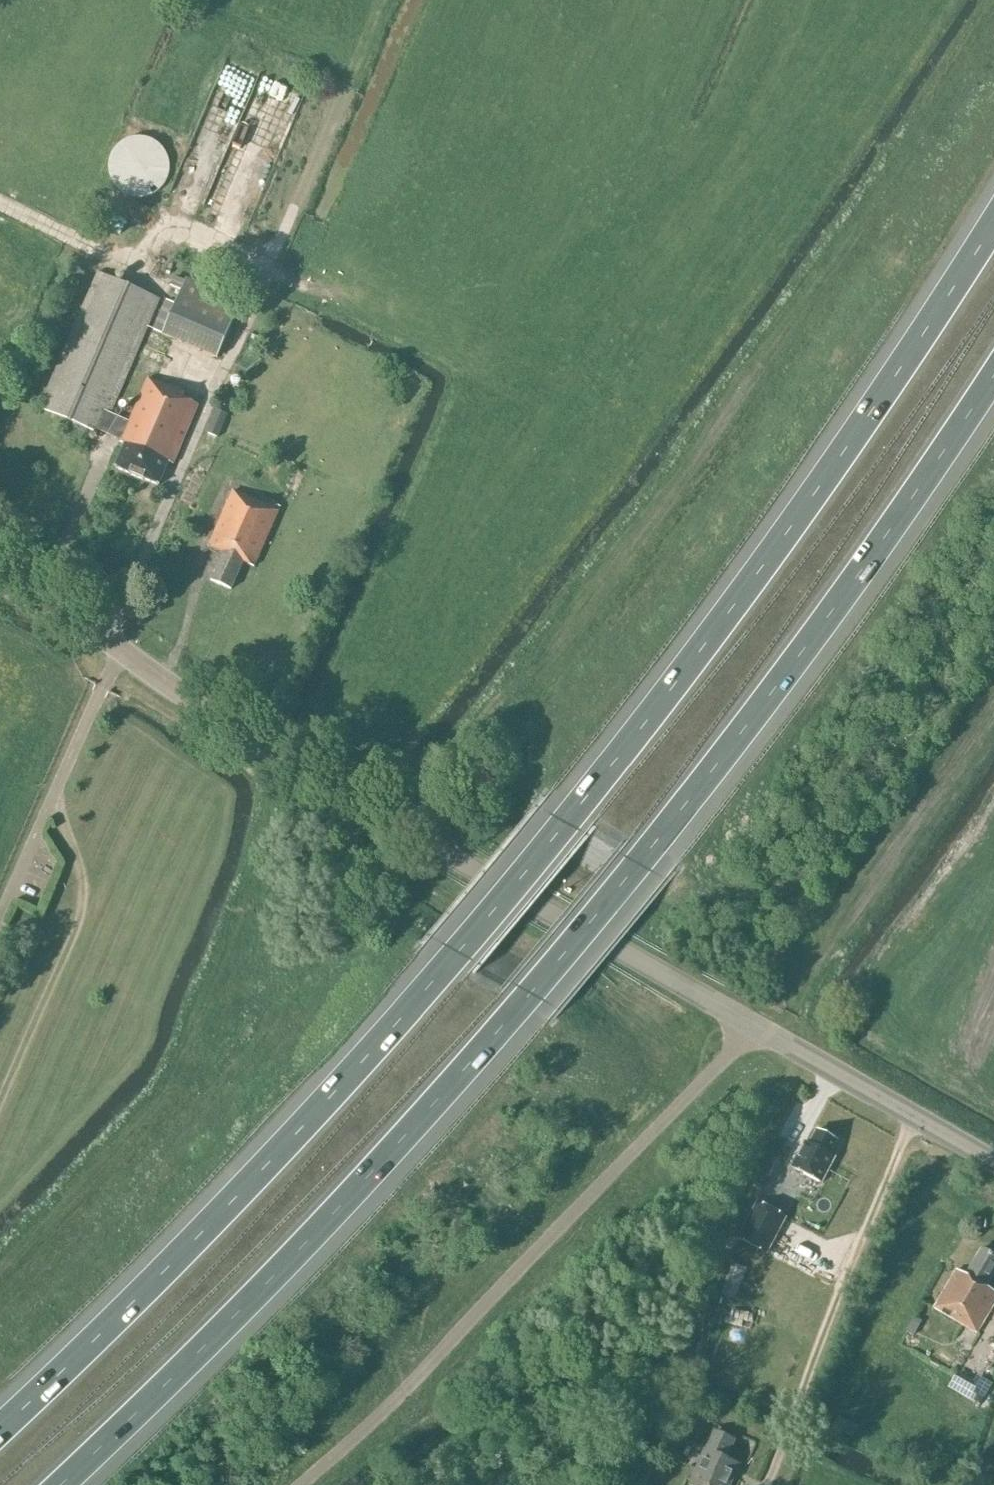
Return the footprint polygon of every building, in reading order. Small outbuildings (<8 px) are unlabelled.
[(152,133),(105,153),(126,204),(174,184),(152,133)] [(130,423),(109,414),(158,299),(99,274),(41,410),(101,435),(102,432),(122,440),(121,443),(125,445),(115,468),(131,474),(130,475),(143,480),(159,486),(169,463),(173,464),(198,405),(182,399),(184,394),(148,379),(130,423)] [(163,336),(166,337),(167,337),(217,359),(242,303),(187,279),(176,305),(167,301),(154,331),(163,335),(163,336)] [(215,410),(206,433),(218,438),(228,415),(215,410)] [(274,509),(233,491),(209,547),(223,553),(211,581),(231,590),(243,562),(254,567),(278,512),(280,507),(276,505),(274,509)] [(838,1141),(818,1130),(810,1144),(805,1141),(792,1166),(821,1182),(835,1158),(830,1155),(838,1141)] [(758,1199),(738,1234),(766,1250),(786,1215),(758,1199)] [(993,1273),(993,1257),(982,1250),(967,1276),(957,1270),(934,1308),(977,1333),(993,1304),(993,1292),(986,1287),(993,1273)] [(722,1291),(736,1297),(748,1268),(734,1262),(722,1291)] [(984,1403),(993,1384),(959,1367),(950,1386),(984,1403)] [(734,1440),(715,1432),(707,1451),(705,1450),(690,1484),(730,1484),(739,1465),(726,1459),(734,1440)]
